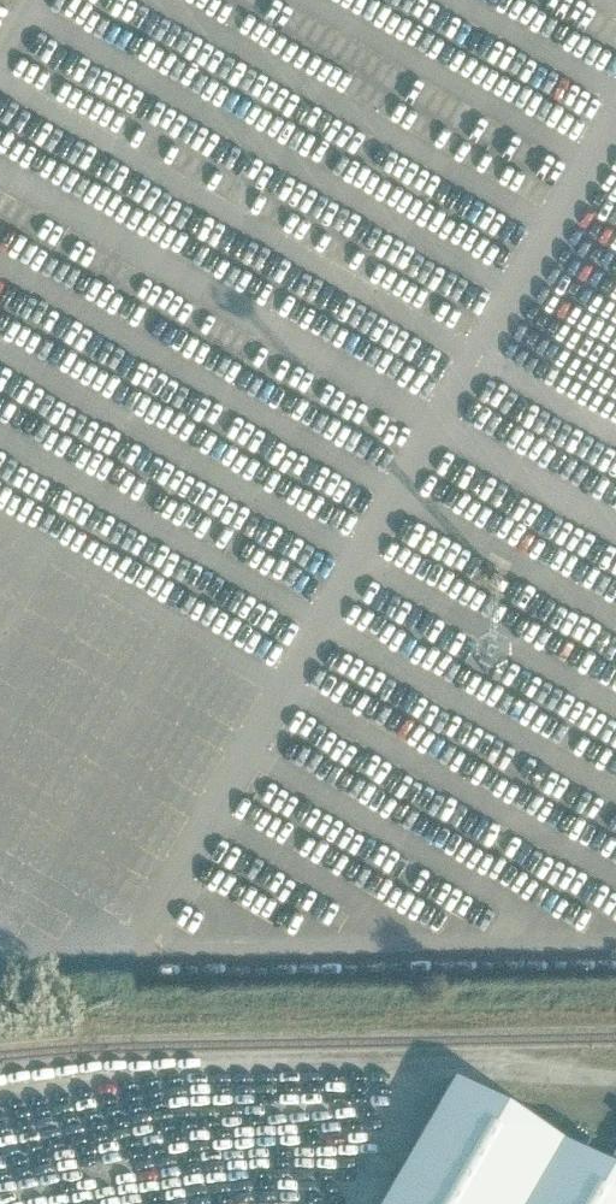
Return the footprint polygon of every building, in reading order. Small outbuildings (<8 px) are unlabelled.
[(458,1087),(391,1203),(602,1203),(615,1179),(615,1177),(458,1087)] [(307,1095),(288,1138),(359,1170),(364,1157),(402,1174),(421,1132),(350,1100),(344,1112),(307,1095)] [(602,1203),(615,1203),(615,1179),(602,1203)]
